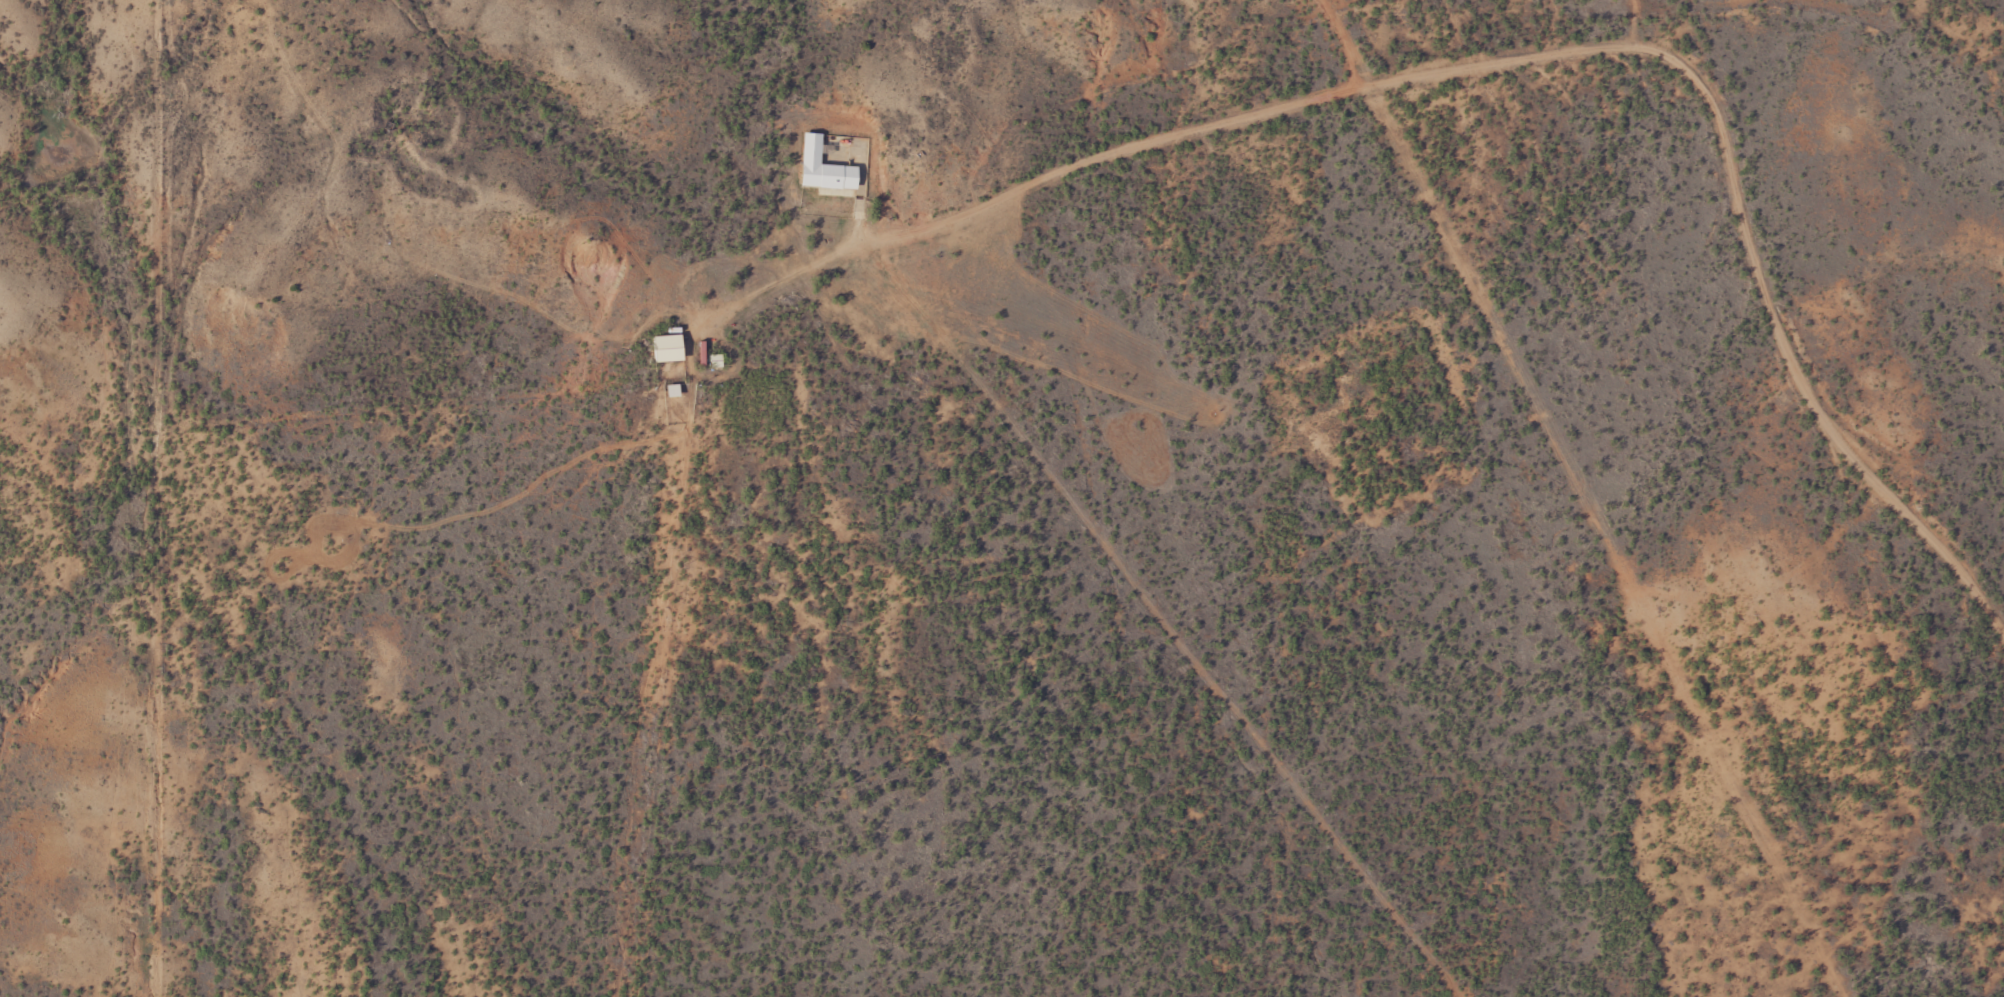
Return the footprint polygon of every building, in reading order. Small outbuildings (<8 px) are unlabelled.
[(858,190),(859,167),(822,165),(823,134),(804,133),(801,187),(858,190)] [(655,335),(655,361),(683,361),(683,335),(655,335)] [(723,367),(723,355),(711,355),(711,367),(723,367)]
